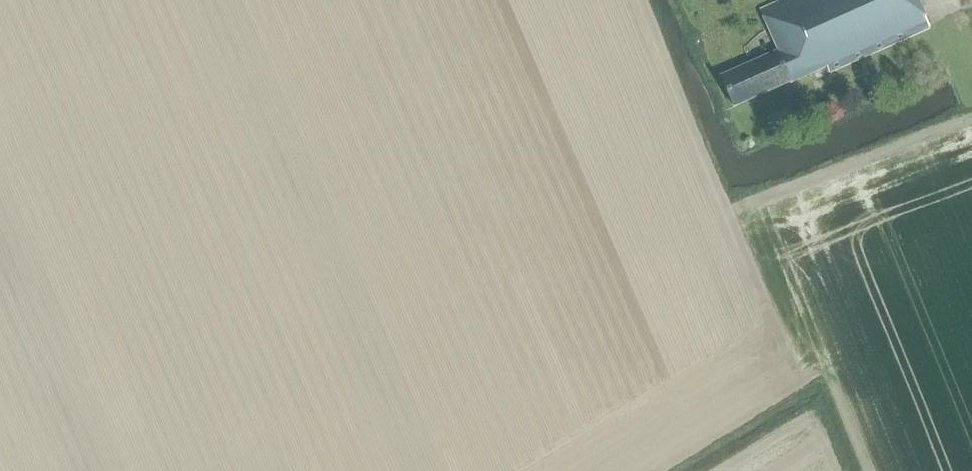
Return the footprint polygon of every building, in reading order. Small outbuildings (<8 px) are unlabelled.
[(734,106),(825,64),(828,72),(928,28),(915,0),(781,0),(759,10),(777,50),(720,77),(734,106)]
